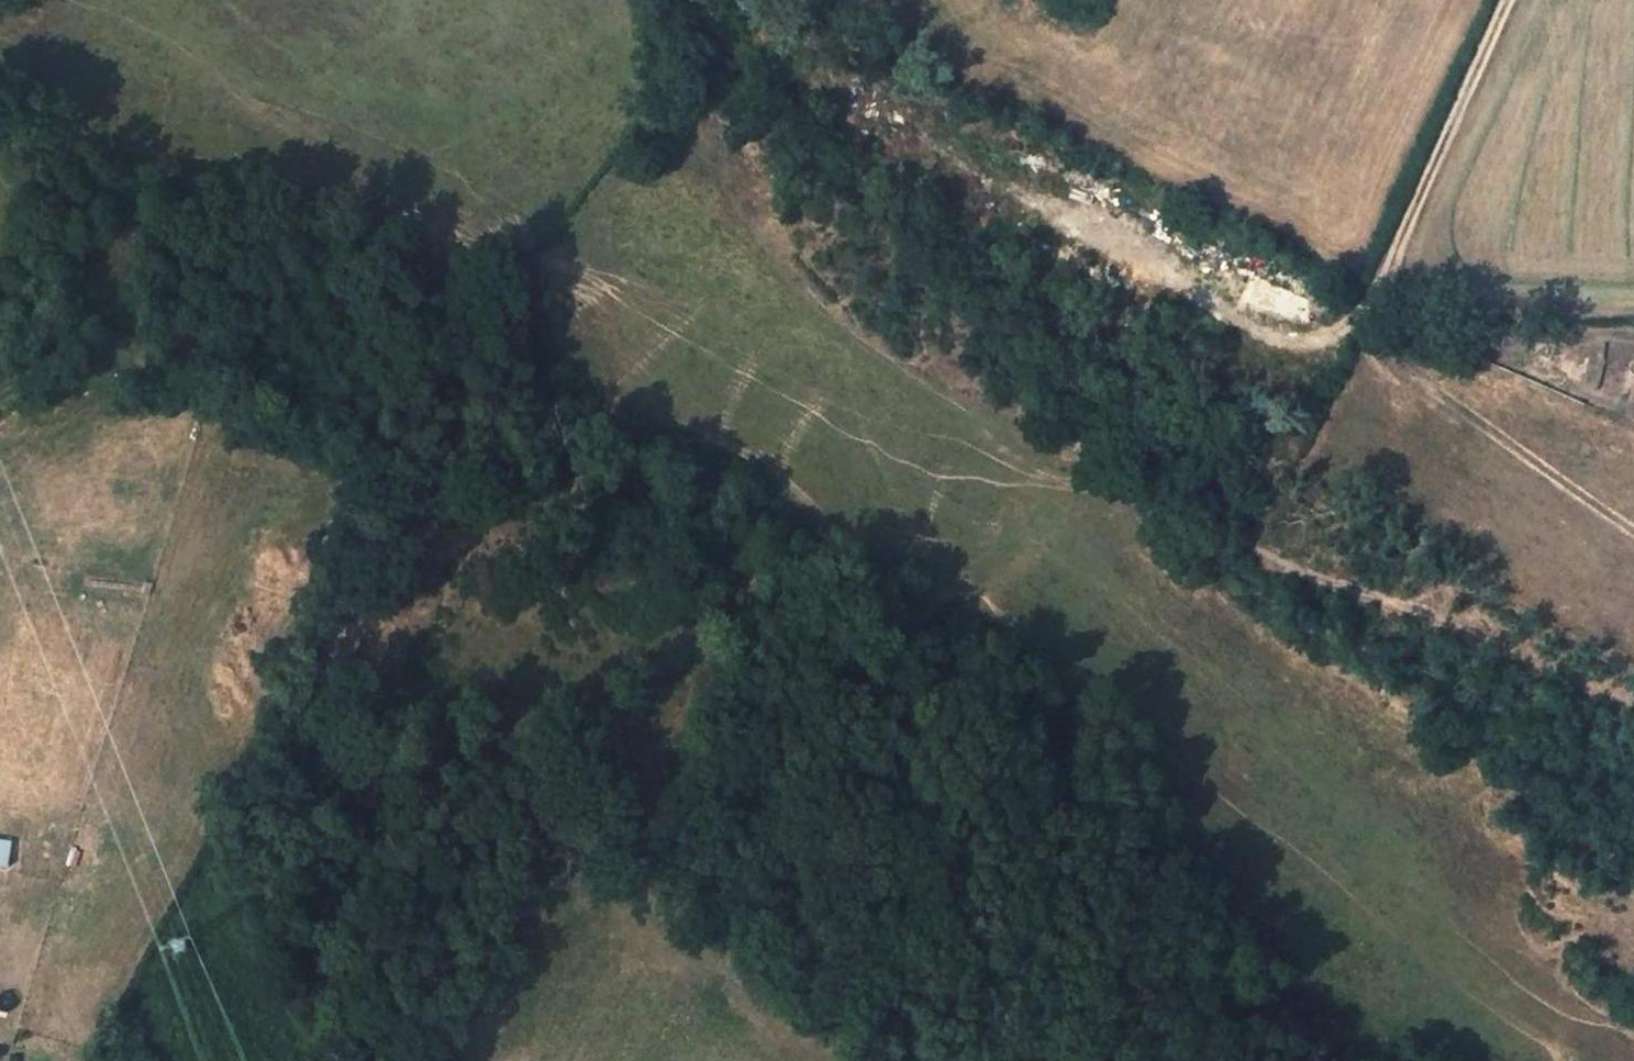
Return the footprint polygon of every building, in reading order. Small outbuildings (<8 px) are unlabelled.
[(14,842),(0,840),(0,870),(10,871),(14,842)]
